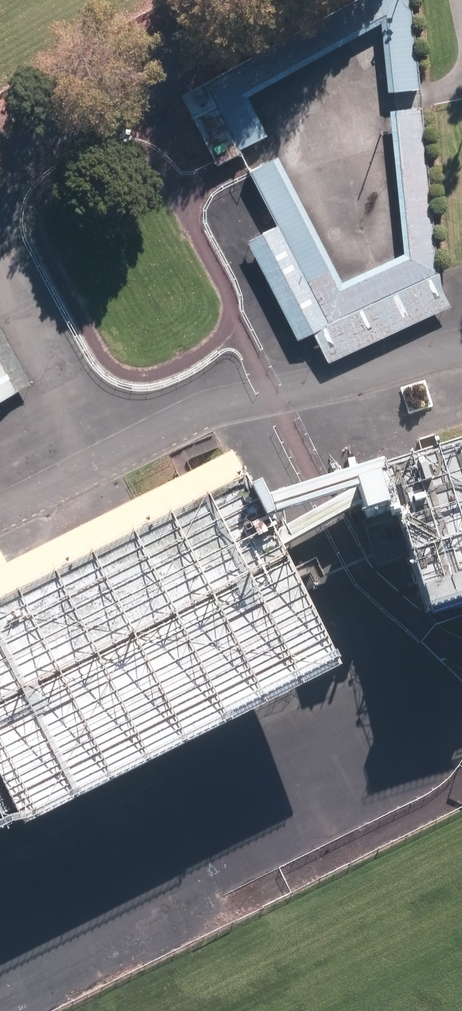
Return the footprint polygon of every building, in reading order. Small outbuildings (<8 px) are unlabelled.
[(410,0),(353,0),(232,64),(180,91),(215,157),(267,130),(249,95),(381,25),(387,90),(418,87),(410,0)] [(450,304),(437,275),(420,105),(389,108),(404,252),(342,281),(277,154),(249,168),(277,223),(246,239),(297,337),(312,329),(326,361),(450,304)] [(36,382),(0,316),(0,401),(36,382)] [(407,555),(428,620),(461,609),(461,440),(398,461),(355,475),(364,503),(384,563),(407,555)] [(240,450),(11,564),(3,549),(0,550),(0,841),(356,663),(298,546),(288,526),(282,515),(267,485),(261,474),(254,478),(240,450)] [(344,494),(288,526),(298,546),(364,503),(355,475),(398,461),(396,456),(284,491),(278,479),(267,485),(282,515),(290,510),(344,492),(344,494)]
